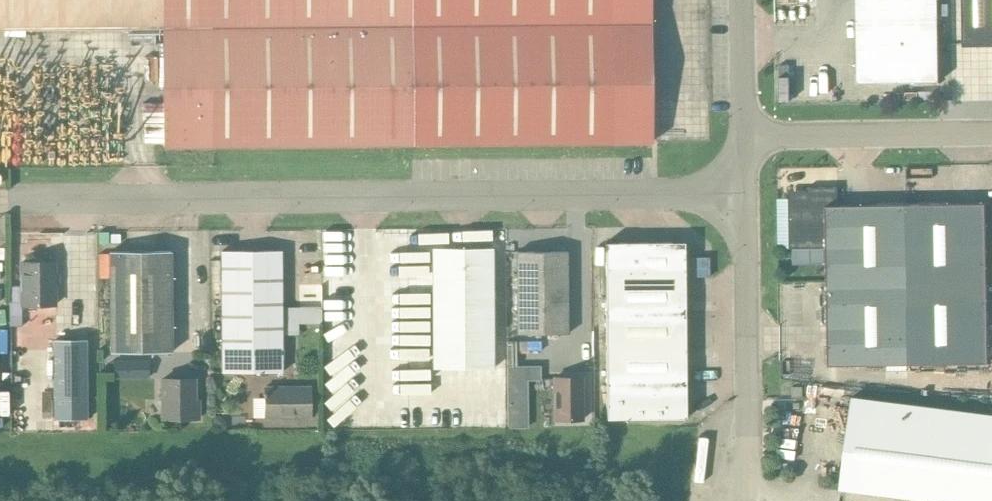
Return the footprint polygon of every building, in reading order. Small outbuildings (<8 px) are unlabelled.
[(652,143),(651,0),(0,0),(0,30),(163,28),(164,148),(652,143)] [(858,83),(939,82),(938,0),(856,0),(858,83)] [(964,44),(991,44),(991,0),(964,0),(964,44)] [(657,104),(657,135),(704,135),(705,104),(657,104)] [(838,206),(838,187),(807,188),(807,194),(793,199),(789,199),(790,249),(827,248),(828,366),(909,365),(906,205),(838,206)] [(906,205),(909,365),(989,364),(986,203),(906,205)] [(645,278),(685,278),(685,242),(645,243),(645,278)] [(645,278),(645,243),(605,243),(606,279),(645,278)] [(494,368),(493,248),(433,249),(434,369),(494,368)] [(110,252),(111,353),(172,353),(172,251),(110,252)] [(283,372),(282,251),(222,251),(223,373),(283,372)] [(518,252),(518,334),(569,334),(568,252),(518,252)] [(22,263),(22,306),(55,305),(55,262),(22,263)] [(645,278),(606,279),(606,314),(686,313),(685,278),(645,278)] [(686,348),(686,313),(606,314),(606,349),(686,348)] [(55,340),(55,420),(87,420),(87,340),(55,340)] [(686,348),(606,349),(607,384),(686,383),(686,348)] [(129,362),(110,362),(110,377),(129,376),(129,362)] [(542,366),(508,366),(508,428),(508,429),(529,428),(528,381),(542,380),(542,366)] [(195,379),(163,379),(163,419),(199,419),(199,401),(195,401),(195,379)] [(581,379),(555,379),(555,419),(581,418),(581,379)] [(686,383),(607,384),(607,420),(687,419),(686,383)] [(265,419),(311,418),(311,387),(265,387),(265,419)] [(803,397),(803,387),(793,387),(793,397),(803,397)] [(852,397),(842,478),(991,498),(991,415),(852,397)] [(213,430),(225,429),(226,421),(220,416),(213,416),(213,430)]
